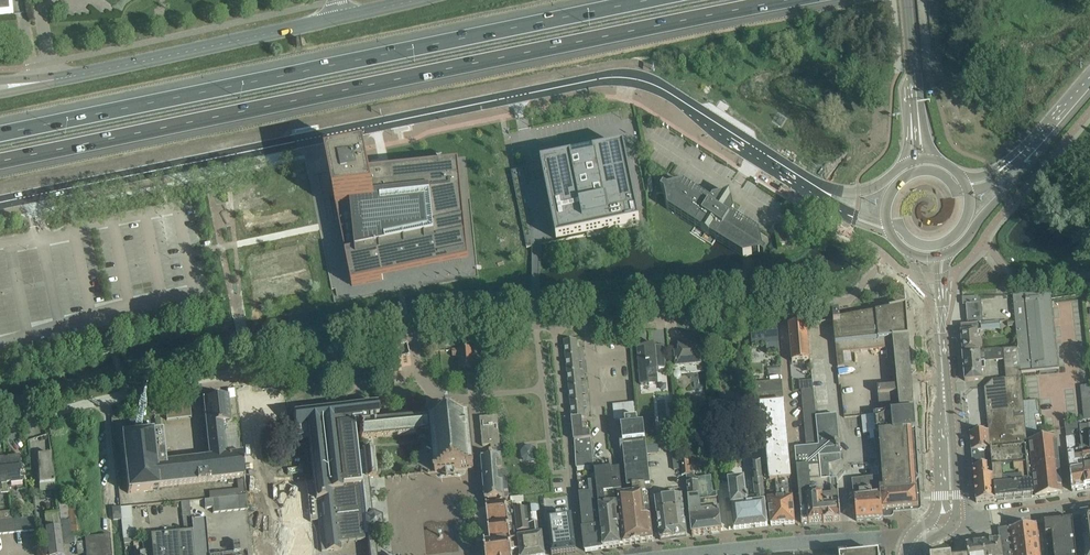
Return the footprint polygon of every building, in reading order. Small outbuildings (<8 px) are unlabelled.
[(11,13),(10,0),(0,0),(0,14),(11,13)] [(525,168),(511,171),(526,248),(538,246),(640,225),(624,148),(541,165),(542,168),(534,170),(526,172),(525,168)] [(366,157),(327,165),(330,177),(352,286),(383,280),(469,262),(459,164),(369,173),(366,157)] [(734,212),(732,201),(731,199),(730,194),(725,195),(713,198),(711,201),(684,184),(667,187),(663,185),(661,189),(664,192),(668,208),(702,230),(701,231),(709,236),(710,235),(743,257),(760,253),(764,256),(766,251),(763,249),(759,232),(732,215),(734,212)] [(790,244),(787,228),(778,229),(780,245),(790,244)] [(335,291),(333,299),(342,300),(344,293),(335,291)] [(1034,372),(1059,370),(1051,295),(1013,294),(1015,320),(1016,326),(1018,348),(1021,374),(1034,373),(1034,372)] [(978,297),(963,298),(963,304),(966,304),(968,322),(983,321),(982,303),(980,303),(979,297),(978,297)] [(911,379),(911,375),(906,306),(840,318),(839,314),(833,315),(833,319),(834,330),(837,366),(845,366),(844,352),(887,349),(889,376),(894,376),(894,381),(895,387),(877,388),(879,413),(900,412),(914,411),(911,383),(911,379)] [(1001,320),(984,323),(986,330),(1002,327),(1001,320)] [(962,353),(978,352),(976,331),(983,331),(982,323),(960,325),(961,332),(960,332),(962,353)] [(792,362),(810,360),(806,324),(788,326),(792,362)] [(767,353),(768,353),(779,352),(778,344),(779,344),(777,327),(751,329),(753,346),(766,345),(767,353)] [(577,348),(576,340),(564,341),(566,356),(581,355),(580,348),(577,348)] [(675,352),(676,362),(676,366),(701,363),(699,340),(678,342),(679,351),(675,352)] [(666,370),(665,362),(665,351),(655,351),(655,344),(637,346),(640,385),(658,383),(657,371),(666,370)] [(481,347),(452,350),(453,356),(460,356),(461,368),(475,367),(474,356),(481,356),(481,347)] [(1021,374),(1018,348),(1003,349),(1003,350),(1004,361),(1006,379),(992,380),(984,388),(988,431),(990,449),(1027,445),(1026,434),(1033,433),(1032,430),(1027,430),(1023,402),(1021,378),(1022,378),(1021,374)] [(1003,350),(995,351),(996,361),(1004,361),(1003,350)] [(1089,380),(1089,350),(1079,350),(1079,376),(1087,376),(1087,380),(1089,380)] [(962,353),(965,381),(982,380),(981,370),(985,369),(985,362),(996,361),(995,351),(978,352),(962,353)] [(409,353),(375,360),(376,375),(402,370),(401,367),(412,365),(409,353)] [(582,363),(581,355),(566,356),(567,372),(582,371),(582,370),(579,371),(578,363),(582,363)] [(806,448),(795,449),(802,523),(809,522),(809,523),(822,522),(823,522),(823,523),(840,521),(838,487),(837,479),(830,480),(828,457),(841,455),(840,447),(840,445),(837,416),(830,416),(824,359),(810,360),(813,389),(814,396),(814,403),(815,411),(816,418),(817,425),(817,432),(818,439),(819,446),(806,448)] [(582,371),(567,372),(569,388),(581,387),(580,379),(583,379),(582,371)] [(782,380),(765,382),(765,386),(766,393),(767,393),(770,393),(773,393),(776,392),(780,392),(783,392),(782,380)] [(1081,386),(1084,419),(1089,418),(1089,385),(1081,386)] [(584,386),(581,387),(569,388),(571,403),(582,402),(582,395),(585,394),(584,386)] [(765,386),(754,387),(755,394),(758,394),(761,394),(764,394),(766,393),(765,386)] [(813,389),(801,390),(802,397),(814,396),(813,389)] [(255,394),(257,433),(277,432),(275,393),(255,394)] [(814,396),(802,397),(802,405),(814,403),(814,396)] [(158,487),(242,478),(244,478),(243,465),(241,454),(225,456),(222,425),(231,424),(228,397),(203,399),(204,408),(203,408),(203,410),(204,410),(206,426),(201,427),(204,458),(166,462),(162,432),(122,436),(128,493),(159,490),(158,487)] [(1033,433),(1037,433),(1035,416),(1039,416),(1039,412),(1037,412),(1036,401),(1023,402),(1027,430),(1032,430),(1033,433)] [(586,402),(582,402),(571,403),(572,419),(582,418),(584,418),(583,408),(586,408),(586,402)] [(784,403),(759,405),(760,417),(764,417),(770,480),(776,480),(778,500),(769,500),(770,514),(771,525),(795,524),(784,405),(784,403)] [(814,403),(802,405),(803,412),(815,411),(814,403)] [(364,536),(367,536),(367,538),(369,554),(376,554),(374,537),(374,532),(382,527),(381,518),(371,513),(368,478),(377,477),(375,449),(373,449),(372,438),(377,437),(416,433),(417,433),(418,433),(425,432),(431,432),(432,438),(434,462),(435,467),(435,472),(466,469),(474,468),(469,416),(431,420),(431,416),(375,422),(374,417),(378,416),(377,404),(372,404),(293,413),(296,438),(308,437),(313,482),(306,483),(310,521),(318,521),(321,552),(342,549),(341,543),(364,540),(364,536)] [(635,404),(613,406),(614,420),(621,419),(621,416),(625,416),(625,420),(626,426),(621,427),(626,474),(623,474),(624,487),(642,485),(643,488),(649,485),(651,489),(651,488),(652,487),(651,484),(644,425),(637,425),(637,418),(636,418),(635,404)] [(815,411),(803,412),(804,419),(816,418),(815,411)] [(900,412),(879,413),(874,414),(875,432),(874,432),(878,473),(879,478),(880,489),(889,488),(889,493),(916,490),(912,430),(915,429),(914,411),(900,412)] [(486,501),(497,500),(507,499),(509,496),(507,477),(507,472),(502,472),(500,449),(499,449),(499,445),(500,445),(497,416),(480,418),(482,446),(491,446),(491,450),(490,450),(490,451),(482,452),(482,455),(480,455),(480,456),(482,456),(486,501)] [(584,430),(582,418),(572,419),(575,441),(591,439),(590,429),(584,430)] [(816,418),(804,419),(804,426),(817,425),(816,418)] [(1087,488),(1083,456),(1074,457),(1074,453),(1076,450),(1075,438),(1073,437),(1073,432),(1079,431),(1078,425),(1079,424),(1078,422),(1064,424),(1072,491),(1087,488)] [(817,425),(804,426),(805,433),(817,432),(817,425)] [(1079,426),(1082,449),(1089,449),(1089,441),(1088,425),(1079,426)] [(990,449),(988,431),(970,433),(976,503),(995,501),(990,449)] [(817,432),(805,433),(806,440),(818,439),(817,432)] [(1043,432),(1037,433),(1033,433),(1026,434),(1027,445),(1030,445),(1034,486),(1035,497),(1050,495),(1044,438),(1043,432)] [(1056,437),(1044,438),(1050,495),(1062,493),(1056,437)] [(594,466),(591,439),(575,441),(576,468),(594,466)] [(818,439),(806,440),(806,448),(819,446),(818,439)] [(658,445),(646,446),(647,454),(659,453),(658,445)] [(1027,445),(990,449),(995,501),(996,501),(996,500),(1004,499),(1004,500),(1005,500),(1005,499),(1032,497),(1033,497),(1031,484),(1027,445)] [(530,447),(524,448),(520,454),(521,460),(526,464),(533,463),(537,458),(536,451),(530,447)] [(54,477),(50,452),(35,454),(38,479),(54,477)] [(23,467),(21,467),(20,457),(5,459),(8,489),(16,488),(17,490),(25,489),(24,481),(22,482),(21,473),(23,472),(24,469),(23,467)] [(1,492),(1,494),(9,493),(8,489),(5,459),(0,459),(0,492),(1,492)] [(698,477),(690,474),(692,474),(690,460),(683,461),(683,462),(684,475),(686,474),(691,513),(689,513),(692,535),(722,531),(717,499),(716,490),(713,491),(712,475),(698,477)] [(734,529),(768,526),(760,461),(751,462),(755,503),(747,504),(747,501),(749,500),(747,491),(746,491),(744,477),(728,479),(734,529)] [(602,537),(604,549),(620,546),(615,492),(622,492),(619,468),(613,468),(596,470),(595,470),(602,537)] [(254,554),(294,554),(293,550),(292,550),(283,469),(257,472),(266,553),(258,554),(254,554)] [(721,469),(715,469),(716,483),(723,482),(721,469)] [(870,474),(871,479),(852,481),(856,521),(883,519),(882,511),(878,478),(879,478),(878,473),(870,474)] [(880,489),(879,478),(878,478),(882,511),(886,511),(886,510),(913,508),(918,508),(916,490),(889,493),(889,488),(880,489)] [(604,549),(602,537),(600,537),(596,492),(590,493),(589,482),(578,483),(583,528),(585,552),(587,551),(587,550),(601,548),(601,549),(604,549)] [(624,545),(653,541),(647,494),(646,493),(618,496),(624,545)] [(246,495),(239,496),(241,510),(248,509),(247,500),(246,495)] [(241,510),(239,496),(232,497),(234,511),(241,510)] [(681,496),(668,498),(669,503),(673,538),(686,536),(681,496)] [(225,497),(218,498),(220,512),(227,511),(225,497)] [(234,511),(232,497),(225,497),(227,511),(234,511)] [(211,499),(212,507),(213,513),(220,512),(218,498),(211,499)] [(660,540),(673,538),(669,503),(668,498),(655,500),(660,540)] [(211,499),(210,499),(204,499),(205,508),(212,507),(211,499)] [(184,531),(150,534),(152,554),(195,554),(193,537),(191,520),(189,501),(181,502),(184,531)] [(71,534),(82,533),(81,524),(78,502),(68,503),(71,534)] [(516,532),(512,503),(486,505),(491,554),(518,554),(516,532)] [(120,507),(112,508),(113,520),(121,519),(121,517),(120,507)] [(539,507),(515,510),(518,536),(520,554),(547,554),(541,507),(539,507)] [(60,526),(58,513),(44,515),(49,554),(59,554),(62,554),(63,554),(60,526)] [(1081,515),(1084,538),(1083,538),(1086,554),(1089,554),(1089,513),(1081,515)] [(0,520),(0,534),(36,530),(34,517),(0,520)] [(547,520),(552,554),(560,554),(576,553),(572,517),(562,519),(562,518),(557,518),(557,519),(547,520)] [(191,520),(193,537),(195,554),(209,554),(207,537),(205,518),(198,519),(191,520)] [(69,519),(59,520),(63,544),(72,543),(69,519)] [(1072,519),(1044,522),(1046,533),(1052,532),(1053,539),(1055,539),(1056,544),(1053,544),(1054,554),(1076,554),(1072,519)] [(1000,540),(1001,554),(1002,554),(1040,554),(1036,524),(1009,528),(1010,539),(1000,540)] [(83,548),(84,554),(111,554),(110,535),(82,538),(83,548)] [(983,542),(985,554),(1002,554),(1001,554),(1000,540),(983,542)] [(218,554),(247,554),(246,552),(239,552),(238,542),(232,543),(233,553),(218,554)] [(983,542),(966,545),(966,546),(967,546),(968,554),(985,554),(983,542)]
